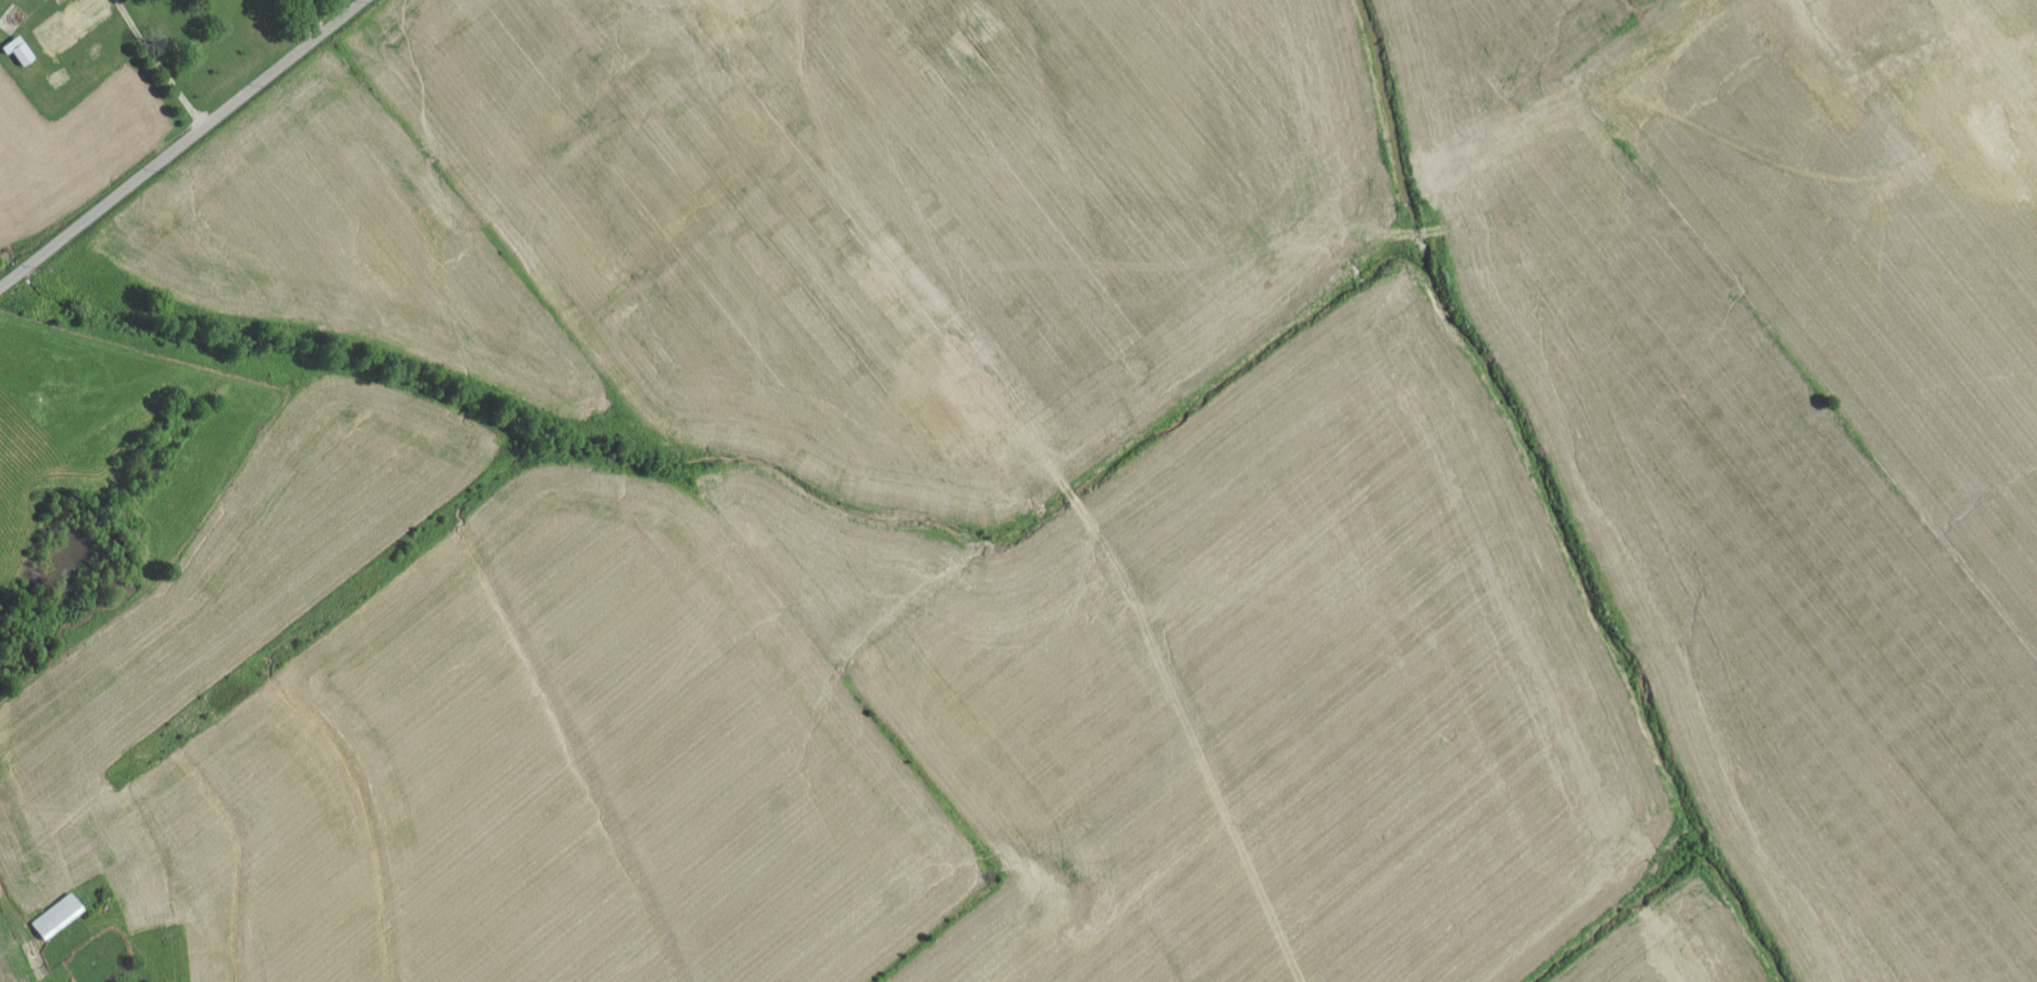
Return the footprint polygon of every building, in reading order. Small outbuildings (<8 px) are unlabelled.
[(713,0),(694,0),(703,9),(713,0)] [(0,54),(19,74),(32,62),(14,42),(0,54)] [(26,929),(39,946),(80,917),(68,900),(26,929)]
